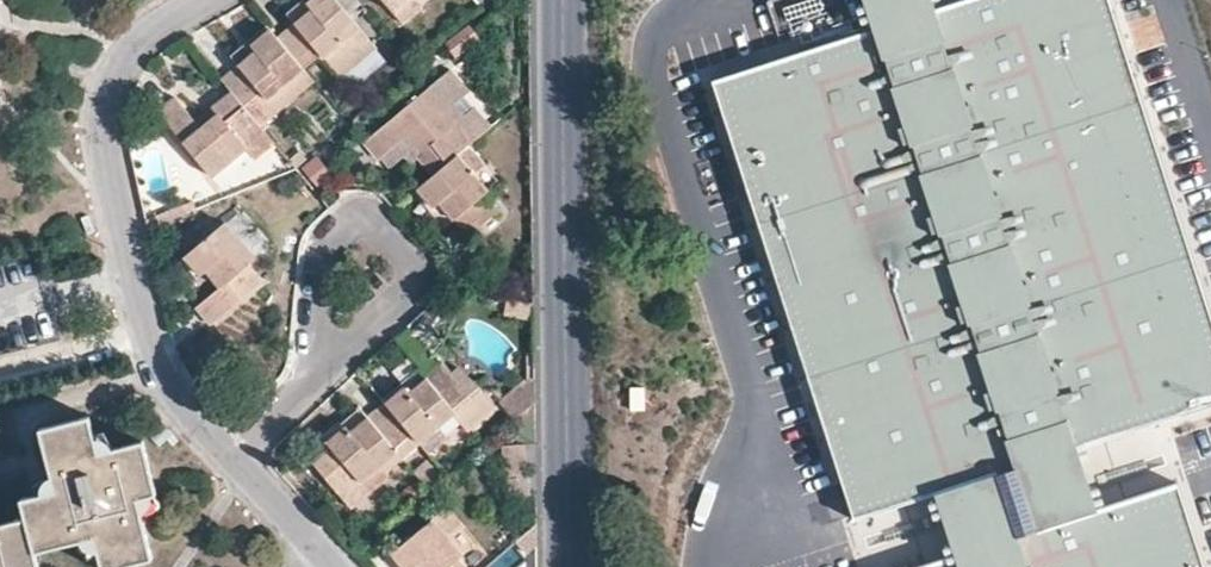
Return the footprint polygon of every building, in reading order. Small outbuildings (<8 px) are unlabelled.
[(360,24),(355,18),(340,0),(309,0),(311,4),(275,34),(303,66),(322,50),(325,53),(342,72),(377,43),(371,36),(360,24)] [(369,6),(364,0),(340,0),(355,18),(369,6)] [(398,9),(409,0),(390,0),(398,9)] [(424,0),(409,0),(398,9),(408,22),(428,5),(424,0)] [(1076,447),(1210,404),(1210,320),(1108,0),(962,0),(936,9),(873,29),(715,86),(725,120),(855,519),(935,493),(996,473),(1015,467),(1076,447)] [(936,9),(933,0),(864,0),(873,29),(936,9)] [(454,28),(468,16),(461,8),(447,20),(454,28)] [(269,95),(286,81),(303,66),(275,34),(267,25),(250,40),(255,45),(218,74),(230,88),(246,107),(266,91),(269,95)] [(456,56),(481,42),(472,25),(446,40),(456,56)] [(389,113),(362,134),(378,153),(380,152),(387,161),(403,148),(415,138),(422,146),(416,151),(432,171),(457,151),(470,140),(471,139),(453,118),(467,107),(457,95),(469,85),(451,62),(389,113)] [(296,93),(313,79),(303,66),(286,81),(296,93)] [(260,123),(296,93),(286,81),(269,95),(266,91),(246,107),(260,123)] [(212,172),(246,143),(264,128),(260,123),(246,107),(230,88),(211,103),(217,110),(202,122),(177,92),(158,107),(212,172)] [(493,121),(476,100),(467,107),(485,128),(493,121)] [(467,107),(453,118),(471,139),(485,128),(467,107)] [(254,154),(273,138),(264,128),(246,143),(254,154)] [(422,146),(415,138),(403,148),(410,156),(416,151),(422,146)] [(457,151),(473,171),(486,160),(470,140),(457,151)] [(289,153),(296,162),(307,152),(300,144),(289,153)] [(432,171),(417,184),(434,205),(440,201),(467,233),(499,207),(487,190),(488,189),(473,171),(457,151),(432,171)] [(320,157),(304,168),(316,185),(332,174),(320,157)] [(243,207),(233,217),(247,235),(259,225),(243,207)] [(247,235),(233,217),(192,250),(207,268),(214,263),(226,278),(202,297),(216,315),(267,272),(256,258),(262,253),(247,235)] [(381,397),(384,402),(405,384),(409,389),(445,361),(436,351),(418,367),(381,397)] [(416,440),(437,423),(454,410),(466,424),(491,403),(477,385),(469,391),(463,384),(445,361),(409,389),(405,384),(384,402),(409,431),(416,440)] [(515,414),(533,398),(533,374),(525,375),(500,396),(515,414)] [(471,377),(463,384),(469,391),(477,385),(471,377)] [(395,443),(409,431),(384,402),(367,415),(351,428),(346,422),(327,438),(309,453),(334,483),(352,468),(359,477),(379,461),(397,446),(395,443)] [(351,428),(367,415),(358,404),(323,432),(327,438),(346,422),(351,428)] [(34,551),(94,537),(101,566),(119,566),(152,559),(138,499),(156,493),(149,466),(142,440),(114,448),(97,452),(89,416),(39,429),(55,490),(23,498),(27,517),(34,551)] [(416,440),(426,452),(446,435),(437,423),(416,440)] [(1094,472),(1173,456),(1167,427),(1088,444),(1094,472)] [(1097,509),(1076,447),(1015,467),(996,473),(935,493),(955,555),(1016,535),(1035,529),(1097,509)] [(388,473),(379,461),(359,477),(369,489),(388,473)] [(433,475),(423,462),(413,470),(423,484),(433,475)] [(369,489),(359,477),(352,468),(334,483),(351,503),(369,489)] [(1176,483),(1097,509),(1035,529),(1016,535),(955,555),(919,566),(1204,566),(1176,483)] [(459,555),(464,551),(463,550),(449,533),(454,528),(465,519),(451,501),(445,506),(434,515),(393,548),(408,566),(415,562),(419,566),(469,566),(459,555)] [(34,551),(27,517),(0,524),(0,566),(38,566),(34,551)] [(468,546),(454,528),(449,533),(463,550),(468,546)]
